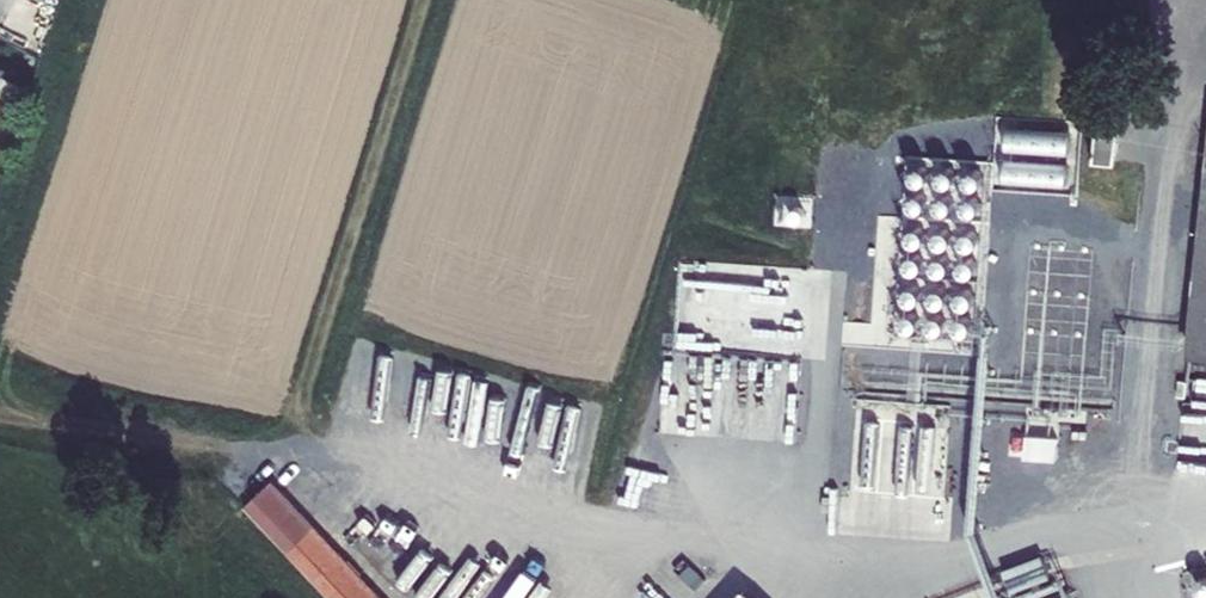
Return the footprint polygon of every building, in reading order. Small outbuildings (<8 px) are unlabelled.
[(1097,158),(1122,159),(1123,100),(1098,99),(1097,158)] [(1195,347),(1205,349),(1205,267),(1195,347)] [(863,435),(861,496),(898,498),(897,506),(938,507),(940,437),(863,435)] [(320,597),(372,597),(340,564),(346,558),(341,553),(334,559),(264,486),(237,511),(320,597)] [(1014,587),(1055,573),(1047,550),(1006,564),(1014,587)] [(484,597),(555,597),(562,591),(529,556),(484,597)]
